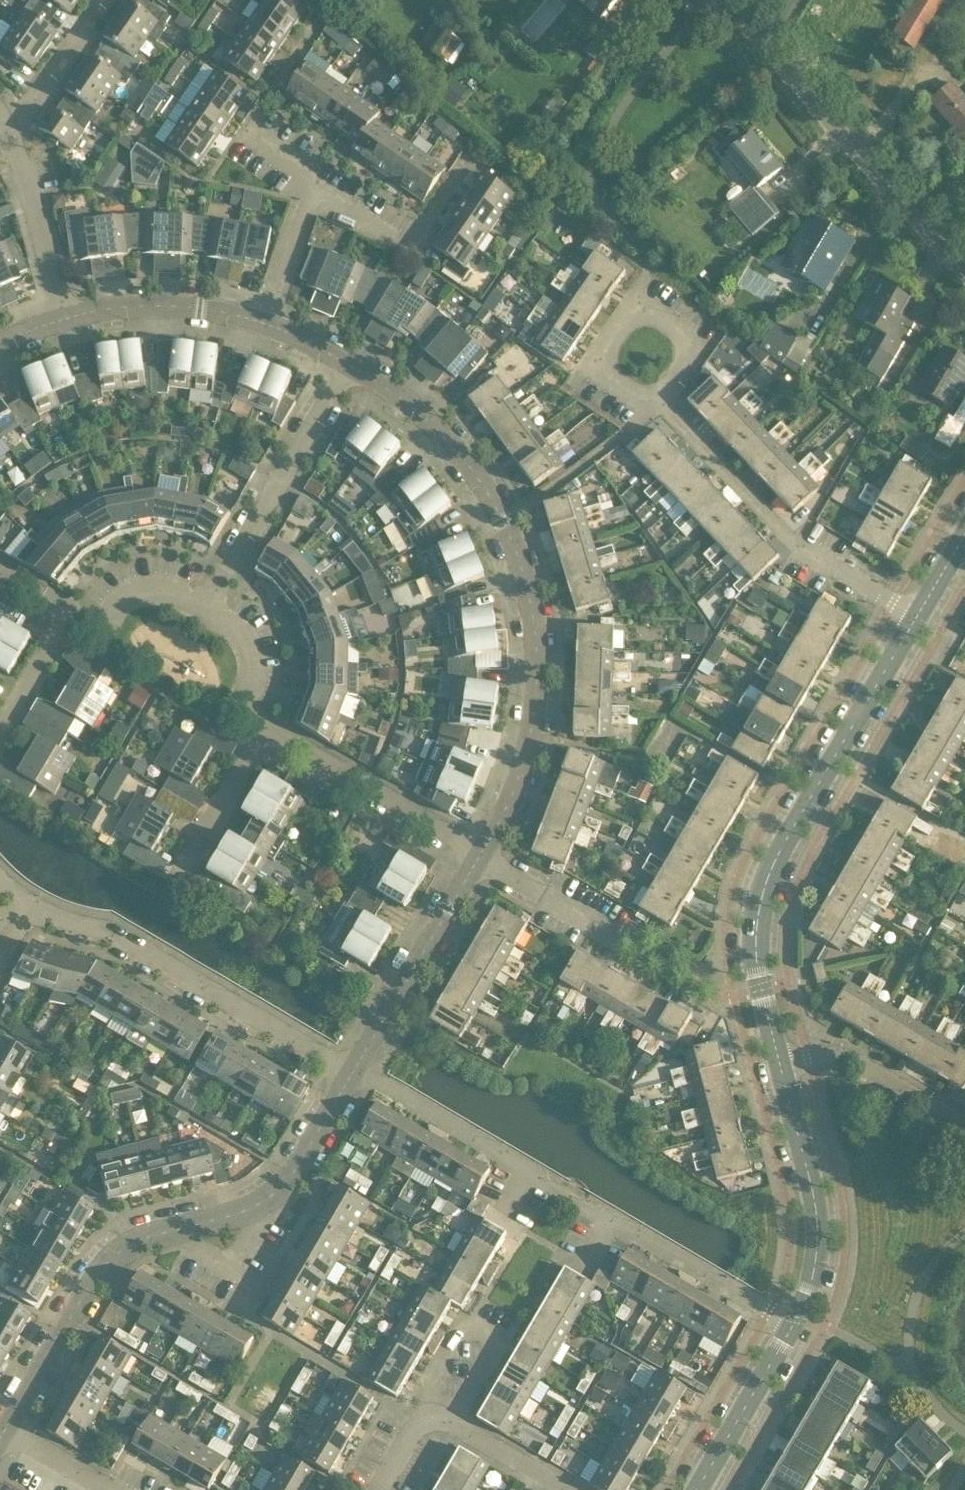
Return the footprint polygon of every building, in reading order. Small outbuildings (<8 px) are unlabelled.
[(80,0),(50,0),(70,14),(80,0)] [(147,40),(153,31),(159,35),(171,18),(158,8),(152,17),(127,0),(126,0),(114,18),(147,40)] [(261,5),(293,27),(306,9),(293,0),(264,0),(261,5)] [(306,9),(312,0),(293,0),(306,9)] [(600,20),(617,0),(577,0),(600,20)] [(893,35),(913,48),(943,0),(914,0),(893,35)] [(31,1),(13,28),(46,50),(58,32),(32,15),(38,5),(31,1)] [(261,5),(248,23),(281,45),(293,27),(261,5)] [(212,9),(205,19),(212,24),(219,13),(212,9)] [(419,44),(448,64),(463,42),(455,37),(458,31),(437,17),(419,44)] [(147,40),(114,18),(101,36),(127,53),(121,63),(135,72),(142,63),(135,58),(147,40)] [(205,19),(198,30),(205,35),(212,24),(205,19)] [(248,23),(236,41),(269,63),(281,45),(248,23)] [(608,25),(585,54),(604,69),(619,50),(615,48),(623,37),(608,25)] [(46,50),(13,28),(0,46),(0,59),(8,65),(15,56),(33,68),(46,50)] [(350,42),(340,34),(335,41),(344,49),(350,42)] [(269,63),(236,41),(224,59),(256,81),(269,63)] [(360,51),(350,42),(344,49),(354,57),(360,51)] [(135,72),(121,63),(115,72),(89,54),(77,72),(110,95),(122,77),(128,82),(135,72)] [(186,64),(179,59),(172,70),(179,75),(186,64)] [(304,108),(326,75),(308,62),(286,95),(304,108)] [(383,70),(373,62),(368,69),(377,77),(383,70)] [(205,65),(192,84),(235,113),(247,94),(205,65)] [(172,70),(165,81),(172,86),(179,75),(172,70)] [(393,78),(383,70),(377,77),(387,85),(393,78)] [(84,117),(91,122),(110,95),(77,72),(64,90),(90,108),(84,117)] [(326,75),(304,108),(322,120),(344,87),(326,75)] [(137,114),(154,87),(143,79),(125,106),(137,114)] [(453,106),(466,90),(454,81),(441,97),(453,106)] [(192,84),(180,102),(222,131),(235,113),(192,84)] [(931,102),(964,141),(964,98),(953,84),(931,102)] [(344,87),(322,120),(340,132),(362,99),(344,87)] [(416,98),(407,90),(401,97),(411,105),(416,98)] [(155,96),(148,106),(155,111),(163,100),(155,96)] [(426,107),(416,98),(411,105),(420,113),(426,107)] [(362,99),(340,132),(357,144),(374,120),(375,120),(380,112),(362,99)] [(168,120),(178,126),(210,148),(222,131),(180,102),(168,120)] [(148,106),(141,117),(148,122),(155,111),(148,106)] [(52,108),(38,128),(55,139),(52,143),(58,147),(60,143),(71,151),(91,122),(84,117),(77,126),(52,108)] [(136,115),(126,108),(120,118),(130,124),(136,115)] [(449,126),(440,118),(434,125),(444,133),(449,126)] [(374,120),(357,144),(351,152),(370,165),(392,132),(375,120),(374,120)] [(210,148),(178,126),(165,145),(198,167),(210,148)] [(459,135),(449,126),(444,133),(453,141),(459,135)] [(723,162),(728,157),(757,190),(782,168),(753,134),(745,141),(736,131),(713,151),(723,162)] [(392,132),(370,165),(387,177),(410,144),(392,132)] [(123,135),(118,144),(131,153),(130,140),(123,135)] [(410,144),(387,177),(405,189),(428,156),(410,144)] [(138,145),(131,155),(133,185),(156,187),(165,164),(138,145)] [(428,156),(405,189),(424,202),(446,169),(428,156)] [(111,191),(126,167),(109,157),(94,181),(111,191)] [(690,174),(682,164),(663,180),(672,190),(690,174)] [(469,192),(502,214),(514,197),(519,200),(526,190),(505,176),(499,185),(482,173),(469,192)] [(171,186),(179,186),(179,175),(171,175),(171,186)] [(241,208),(244,191),(234,190),(231,206),(241,208)] [(241,209),(254,212),(257,194),(244,191),(241,208),(241,209)] [(457,210),(490,232),(502,214),(469,192),(457,210)] [(761,192),(735,214),(743,223),(768,201),(761,192)] [(54,210),(60,209),(64,203),(63,196),(52,197),(54,210)] [(445,227),(478,250),(490,232),(457,210),(445,227)] [(136,250),(134,215),(99,219),(104,259),(118,257),(117,252),(134,250),(136,250)] [(155,255),(168,255),(170,216),(134,215),(136,250),(138,250),(155,250),(155,255)] [(205,217),(170,216),(168,255),(181,256),(182,251),(199,252),(201,252),(205,217)] [(219,260),(232,263),(239,224),(205,217),(201,252),(202,252),(220,255),(219,260)] [(810,218),(782,266),(825,291),(853,243),(810,218)] [(91,260),(104,259),(99,219),(67,224),(71,258),(91,255),(91,260)] [(272,231),(239,224),(232,263),(244,265),(245,261),(265,265),(272,231)] [(478,250),(445,227),(432,246),(449,257),(443,267),(464,281),(471,271),(466,267),(478,250)] [(508,244),(516,250),(523,239),(515,234),(508,244)] [(0,244),(0,288),(11,283),(9,279),(27,271),(13,239),(0,244)] [(501,255),(508,260),(516,250),(508,244),(501,255)] [(583,271),(613,291),(626,273),(616,266),(607,260),(612,252),(601,245),(596,252),(583,271)] [(317,291),(329,296),(344,259),(313,247),(300,279),(318,287),(317,291)] [(607,260),(616,266),(622,257),(613,251),(612,252),(607,260)] [(343,297),(361,304),(377,273),(344,259),(329,296),(341,301),(343,297)] [(421,289),(432,272),(423,267),(412,283),(421,289)] [(561,272),(557,279),(601,309),(613,291),(583,271),(576,282),(561,272)] [(375,318),(386,325),(406,291),(377,273),(361,304),(362,305),(377,314),(375,318)] [(601,309),(557,279),(552,286),(566,296),(559,307),(589,327),(601,309)] [(878,332),(870,347),(858,366),(882,380),(908,336),(894,328),(910,300),(876,281),(867,297),(878,303),(865,325),(878,332)] [(301,305),(309,307),(315,288),(307,285),(301,305)] [(491,295),(502,303),(507,296),(496,289),(491,295)] [(414,337),(416,338),(437,310),(406,291),(386,325),(397,332),(400,328),(414,337)] [(483,308),(473,301),(469,307),(479,314),(483,308)] [(537,307),(532,314),(576,345),(589,327),(559,307),(552,317),(537,307)] [(427,354),(437,363),(463,333),(437,310),(416,338),(417,339),(430,350),(427,354)] [(493,317),(485,310),(476,320),(484,327),(493,317)] [(576,345),(532,314),(527,321),(542,331),(534,343),(564,363),(576,345)] [(775,326),(761,348),(771,355),(783,363),(797,339),(775,326)] [(463,333),(437,363),(447,371),(450,368),(465,381),(488,354),(463,333)] [(761,365),(771,355),(761,348),(755,343),(747,351),(761,365)] [(141,344),(119,346),(124,389),(146,387),(147,394),(157,394),(158,365),(143,365),(141,344)] [(172,365),(158,365),(157,394),(168,394),(169,387),(191,390),(197,347),(175,344),(172,365)] [(100,370),(86,374),(93,402),(103,399),(102,392),(124,389),(119,346),(97,349),(100,370)] [(219,350),(197,347),(191,390),(213,393),(212,400),(222,402),(229,374),(216,370),(219,350)] [(921,390),(949,406),(964,378),(964,361),(944,349),(921,390)] [(64,359),(44,367),(60,407),(80,399),(83,406),(93,402),(86,374),(72,378),(64,359)] [(243,378),(229,374),(222,402),(231,405),(234,399),(255,407),(272,368),(251,359),(243,378)] [(31,394),(18,401),(33,426),(42,421),(39,415),(60,407),(44,367),(23,374),(31,394)] [(292,376),(272,368),(255,407),(275,416),(272,423),(281,428),(296,403),(284,396),(292,376)] [(688,403),(704,419),(730,394),(706,369),(691,383),(700,392),(688,403)] [(493,371),(483,378),(488,386),(469,400),(483,418),(512,396),(493,371)] [(730,394),(704,419),(718,435),(757,398),(752,392),(739,404),(730,394)] [(483,418),(496,435),(539,403),(534,396),(519,406),(512,396),(483,418)] [(757,398),(718,435),(733,450),(759,426),(750,416),(763,404),(757,398)] [(2,439),(19,426),(24,432),(33,426),(18,401),(6,408),(0,400),(0,436),(2,439)] [(935,440),(950,449),(964,424),(964,400),(954,419),(949,416),(935,440)] [(539,403),(496,435),(508,452),(537,431),(530,420),(544,410),(539,403)] [(875,423),(881,413),(868,405),(862,415),(875,423)] [(341,429),(326,454),(335,460),(339,454),(357,468),(383,433),(366,420),(353,436),(341,429)] [(759,426),(733,450),(748,466),(787,429),(781,423),(768,435),(759,426)] [(114,428),(101,431),(104,442),(117,439),(114,428)] [(172,429),(171,436),(183,437),(183,430),(172,429)] [(787,429),(748,466),(763,482),(789,457),(780,448),(793,435),(787,429)] [(648,471),(674,447),(659,430),(643,446),(637,439),(627,448),(633,455),(648,471)] [(508,452),(521,470),(565,437),(559,431),(545,441),(537,431),(508,452)] [(383,433),(357,468),(375,481),(370,486),(378,494),(398,473),(388,463),(401,447),(383,433)] [(637,439),(633,436),(631,437),(623,444),(627,448),(637,439)] [(565,437),(521,470),(535,488),(564,466),(555,455),(570,444),(565,437)] [(171,456),(172,445),(159,444),(158,455),(171,456)] [(674,447),(648,471),(657,481),(644,493),(650,499),(689,462),(674,447)] [(923,463),(930,452),(923,448),(916,458),(923,463)] [(789,457),(763,482),(778,498),(817,460),(811,454),(798,467),(789,457)] [(830,460),(824,454),(817,460),(823,467),(830,460)] [(890,483),(921,501),(932,482),(912,470),(917,463),(906,456),(901,464),(890,483)] [(257,470),(236,458),(229,469),(250,481),(257,470)] [(817,460),(778,498),(793,514),(819,489),(810,479),(823,467),(817,460)] [(689,462),(650,499),(656,506),(669,493),(678,503),(704,478),(689,462)] [(65,466),(57,470),(63,479),(64,481),(71,477),(65,466)] [(136,475),(135,466),(127,467),(128,477),(136,475)] [(63,479),(57,470),(45,477),(50,486),(63,479)] [(397,520),(438,488),(424,471),(408,484),(398,473),(378,494),(372,501),(375,503),(378,506),(386,506),(397,520)] [(124,478),(125,488),(133,486),(132,477),(124,478)] [(180,486),(187,488),(189,478),(181,477),(180,486)] [(704,478),(678,503),(687,512),(674,525),(680,531),(719,494),(704,478)] [(910,520),(921,501),(890,483),(883,494),(868,485),(863,493),(910,520)] [(156,492),(135,495),(133,486),(125,488),(127,497),(131,496),(137,533),(156,530),(156,492)] [(187,488),(180,486),(178,496),(182,496),(175,533),(194,537),(207,501),(186,497),(187,488)] [(131,496),(127,497),(125,488),(102,491),(118,536),(137,533),(131,496)] [(416,546),(441,531),(434,519),(451,506),(438,488),(397,520),(394,523),(409,550),(416,546)] [(29,489),(18,498),(25,508),(36,499),(29,489)] [(101,546),(118,536),(102,491),(78,505),(101,546)] [(178,496),(156,492),(156,530),(175,533),(182,496),(178,496)] [(910,520),(863,493),(859,500),(874,509),(868,520),(899,539),(910,520)] [(348,521),(356,510),(337,494),(328,505),(348,521)] [(719,494),(680,531),(686,537),(699,525),(708,534),(734,509),(719,494)] [(319,504),(302,495),(293,510),(310,520),(319,504)] [(579,496),(545,507),(551,528),(603,513),(600,505),(583,510),(579,496)] [(230,514),(207,501),(194,537),(211,547),(230,514)] [(372,501),(366,507),(369,510),(375,503),(372,501)] [(54,519),(60,526),(84,555),(101,546),(78,505),(54,519)] [(734,509),(708,534),(717,544),(704,556),(710,562),(749,525),(734,509)] [(551,528),(557,549),(592,539),(588,526),(605,521),(603,513),(551,528)] [(321,530),(327,535),(336,523),(330,518),(321,530)] [(887,558),(899,539),(868,520),(856,540),(857,540),(853,548),(863,554),(868,547),(887,558)] [(10,530),(0,523),(0,543),(10,530)] [(749,525),(710,562),(716,568),(729,556),(738,566),(763,541),(749,525)] [(60,526),(46,543),(39,537),(34,543),(41,549),(43,546),(72,570),(84,555),(60,526)] [(34,543),(39,537),(32,531),(26,537),(34,543)] [(441,531),(416,546),(421,555),(428,552),(436,572),(476,556),(468,536),(448,544),(441,531)] [(557,549),(564,570),(615,554),(613,546),(596,551),(592,539),(557,549)] [(256,573),(273,583),(298,554),(275,541),(256,573)] [(763,541),(738,566),(746,575),(733,587),(740,594),(753,581),(753,582),(779,557),(763,541)] [(354,544),(344,552),(351,560),(361,552),(354,544)] [(43,546),(41,549),(26,566),(59,585),(72,570),(43,546)] [(315,574),(312,571),(298,554),(273,583),(286,598),(315,574)] [(564,570),(570,590),(604,580),(601,568),(618,562),(615,554),(564,570)] [(441,605),(469,598),(465,584),(485,576),(476,556),(436,572),(425,577),(434,597),(438,595),(441,605)] [(327,559),(319,565),(324,571),(332,565),(327,559)] [(298,613),(331,594),(317,577),(324,571),(319,565),(312,571),(315,574),(286,598),(298,613)] [(604,580),(570,590),(577,612),(598,606),(601,614),(613,610),(611,602),(604,580)] [(755,589),(747,602),(758,609),(766,595),(755,589)] [(382,590),(369,595),(374,607),(380,605),(386,602),(382,590)] [(340,618),(339,615),(331,594),(298,613),(304,631),(340,618)] [(825,594),(823,597),(821,601),(820,601),(809,620),(840,639),(851,619),(832,608),(836,600),(825,594)] [(469,598),(441,605),(442,610),(443,615),(450,614),(453,636),(496,631),(493,609),(472,612),(469,598)] [(386,602),(380,605),(384,617),(397,612),(392,600),(386,602)] [(20,656),(31,637),(13,626),(19,615),(0,604),(0,644),(20,656)] [(442,610),(441,605),(425,610),(427,614),(442,610)] [(356,608),(347,612),(350,619),(359,616),(356,608)] [(829,657),(840,639),(809,620),(794,611),(783,630),(829,657)] [(347,612),(339,615),(340,618),(304,631),(311,649),(348,643),(341,622),(350,619),(347,612)] [(577,650),(613,651),(614,628),(614,620),(601,619),(601,628),(578,627),(577,650)] [(706,628),(694,628),(693,644),(706,645),(706,628)] [(829,657),(783,630),(778,638),(794,646),(787,658),(818,676),(829,657)] [(496,631),(453,636),(456,658),(449,660),(449,669),(478,670),(478,656),(499,653),(496,631)] [(716,642),(709,652),(720,659),(726,648),(716,642)] [(311,668),(348,669),(348,665),(348,643),(311,649),(311,668)] [(20,656),(0,644),(0,670),(9,675),(20,656)] [(577,650),(577,671),(630,673),(631,664),(613,664),(613,651),(577,650)] [(87,655),(68,689),(104,710),(115,692),(98,682),(107,667),(87,655)] [(807,695),(818,676),(787,658),(781,669),(765,660),(761,667),(807,695)] [(379,660),(367,660),(367,669),(379,669),(379,660)] [(714,666),(704,660),(699,670),(709,676),(714,666)] [(348,695),(348,673),(358,673),(358,665),(348,665),(348,669),(311,668),(311,688),(348,695)] [(807,695),(761,667),(757,675),(772,684),(765,695),(796,713),(807,695)] [(478,670),(449,669),(449,680),(456,681),(453,703),(495,709),(499,687),(478,684),(478,670)] [(399,670),(382,670),(382,679),(399,680),(399,670)] [(630,673),(577,671),(576,693),(612,694),(612,681),(630,682),(630,673)] [(947,698),(964,709),(964,683),(958,679),(947,698)] [(664,683),(659,687),(659,694),(676,695),(676,683),(664,683)] [(130,702),(142,709),(151,693),(139,686),(130,702)] [(702,693),(689,686),(684,697),(696,704),(702,693)] [(339,719),(340,715),(348,695),(311,688),(304,706),(339,719)] [(68,689),(48,722),(68,733),(76,720),(93,729),(104,710),(68,689)] [(576,693),(575,714),(629,716),(629,708),(611,707),(612,694),(576,693)] [(785,732),(796,713),(765,695),(759,706),(744,697),(739,705),(785,732)] [(936,717),(964,734),(964,709),(947,698),(936,717)] [(495,709),(453,703),(450,725),(442,724),(440,733),(468,741),(472,728),(492,731),(495,709)] [(693,709),(685,704),(679,714),(687,719),(693,709)] [(743,732),(775,750),(785,732),(739,705),(728,723),(743,732)] [(349,718),(340,715),(339,719),(304,706),(297,724),(338,749),(347,726),(346,726),(349,718)] [(629,716),(575,714),(574,737),(610,738),(611,724),(629,725),(629,716)] [(925,735),(956,754),(962,742),(964,744),(964,734),(936,717),(925,735)] [(346,726),(347,726),(355,729),(358,722),(349,718),(346,726)] [(155,728),(154,722),(149,720),(144,721),(141,726),(142,731),(147,734),(153,733),(155,728)] [(391,725),(383,721),(378,734),(386,738),(391,725)] [(48,722),(29,755),(65,776),(76,758),(59,749),(68,733),(48,722)] [(166,747),(202,768),(222,734),(202,723),(193,738),(177,728),(166,747)] [(111,742),(120,746),(130,729),(121,724),(111,742)] [(763,770),(775,750),(743,732),(737,744),(722,735),(717,742),(732,751),(732,752),(763,770)] [(468,741),(440,733),(437,743),(444,746),(435,766),(475,784),(483,763),(464,755),(468,741)] [(925,735),(914,754),(960,781),(964,774),(949,765),(956,754),(925,735)] [(163,789),(183,801),(202,768),(166,747),(155,765),(172,775),(163,789)] [(389,748),(385,758),(395,762),(400,753),(389,748)] [(563,772),(613,791),(622,770),(571,751),(563,772)] [(759,777),(728,759),(728,760),(712,751),(708,758),(723,767),(717,778),(748,797),(759,777)] [(371,768),(377,758),(363,753),(359,761),(371,768)] [(914,754),(903,773),(934,791),(940,780),(956,789),(960,781),(914,754)] [(54,795),(65,776),(29,755),(9,789),(29,800),(38,785),(54,795)] [(406,777),(417,780),(422,763),(411,760),(406,777)] [(136,763),(132,771),(143,778),(147,769),(145,761),(136,763)] [(420,784),(415,793),(440,808),(447,796),(466,804),(475,784),(435,766),(425,762),(416,782),(420,784)] [(118,765),(110,778),(123,786),(131,772),(118,765)] [(556,792),(589,805),(594,793),(610,799),(613,791),(563,772),(556,792)] [(891,792),(922,810),(923,810),(938,819),(943,811),(927,802),(934,791),(903,773),(891,792)] [(254,794),(292,816),(303,796),(309,800),(316,789),(290,774),(284,785),(266,775),(254,794)] [(85,786),(94,791),(100,780),(91,775),(85,786)] [(737,815),(748,797),(717,778),(710,790),(695,781),(690,788),(737,815)] [(632,797),(646,803),(654,787),(640,780),(632,797)] [(737,815),(690,788),(686,795),(701,804),(695,816),(726,834),(737,815)] [(127,813),(163,834),(183,801),(163,789),(154,804),(138,795),(127,813)] [(548,812),(598,831),(601,823),(585,817),(589,805),(556,792),(548,812)] [(255,834),(281,849),(287,839),(280,835),(292,816),(254,794),(243,813),(261,823),(255,834)] [(875,820),(906,838),(913,827),(928,836),(933,828),(917,819),(918,819),(887,800),(875,820)] [(94,802),(84,819),(94,825),(104,808),(94,802)] [(76,828),(84,813),(73,807),(65,822),(76,828)] [(121,819),(125,812),(120,809),(116,816),(121,819)] [(540,833),(574,845),(579,833),(595,839),(598,831),(548,812),(540,833)] [(163,834),(127,813),(116,831),(133,841),(124,856),(144,868),(163,834)] [(715,852),(726,834),(695,816),(688,827),(673,818),(668,825),(715,852)] [(864,839),(911,866),(915,858),(900,849),(906,838),(875,820),(864,839)] [(715,852),(668,825),(664,833),(679,842),(673,853),(704,871),(715,852)] [(624,826),(618,838),(626,842),(632,830),(624,826)] [(379,867),(416,889),(427,870),(409,859),(416,849),(390,833),(384,844),(390,848),(379,867)] [(550,870),(557,873),(562,874),(565,866),(566,867),(574,845),(540,833),(532,854),(553,862),(550,870)] [(219,854),(256,876),(267,856),(274,860),(281,849),(255,834),(248,845),(230,835),(219,854)] [(853,857),(884,875),(891,864),(906,873),(911,866),(864,839),(853,857)] [(622,850),(608,845),(604,855),(618,861),(622,850)] [(693,890),(704,871),(673,853),(666,864),(651,855),(647,862),(693,890)] [(256,876),(219,854),(208,873),(226,883),(217,898),(244,914),(254,898),(246,893),(256,876)] [(842,876),(889,903),(893,896),(878,887),(884,875),(853,857),(842,876)] [(641,861),(637,867),(642,870),(646,864),(641,861)] [(693,890),(647,862),(646,864),(642,870),(658,879),(651,890),(682,908),(693,890)] [(355,893),(380,908),(387,897),(405,908),(416,889),(379,867),(368,886),(361,882),(355,893)] [(832,895),(863,913),(869,902),(885,910),(889,903),(842,876),(832,895)] [(300,901),(306,892),(295,886),(290,894),(300,901)] [(671,928),(682,908),(651,890),(640,910),(636,917),(647,924),(651,916),(671,928)] [(316,898),(306,892),(300,901),(311,907),(316,898)] [(335,922),(381,949),(392,930),(374,920),(380,908),(355,893),(348,904),(346,903),(335,922)] [(821,913),(867,940),(871,933),(856,924),(863,913),(832,895),(821,913)] [(943,896),(938,904),(944,908),(949,899),(943,896)] [(527,926),(530,918),(520,912),(516,919),(496,908),(484,927),(515,945),(527,926)] [(863,948),(867,940),(821,913),(809,933),(840,951),(848,939),(863,948)] [(945,920),(940,930),(949,934),(954,925),(945,920)] [(323,941),(326,942),(319,953),(345,968),(351,958),(369,968),(381,949),(335,922),(323,941)] [(918,922),(914,929),(926,936),(930,929),(918,922)] [(509,957),(515,945),(484,927),(474,946),(520,973),(524,966),(509,957)] [(11,976),(31,985),(51,952),(30,944),(11,976)] [(515,981),(520,973),(474,946),(463,964),(494,983),(500,971),(515,981)] [(571,1009),(598,962),(579,951),(561,982),(573,989),(564,1004),(571,1009)] [(72,959),(51,952),(31,985),(53,991),(72,959)] [(70,1006),(76,996),(94,963),(72,959),(53,991),(48,1002),(70,1006)] [(598,962),(571,1009),(578,1013),(587,998),(599,1004),(617,973),(598,962)] [(823,962),(812,965),(817,984),(828,981),(823,962)] [(113,974),(94,963),(76,996),(94,1007),(113,974)] [(494,983),(463,964),(452,983),(498,1010),(502,1003),(487,994),(494,983)] [(617,973),(599,1004),(610,1011),(601,1026),(608,1030),(635,984),(617,973)] [(94,1007),(113,1018),(131,985),(113,974),(94,1007)] [(831,1014),(850,1026),(878,979),(870,975),(861,990),(849,983),(831,1014)] [(885,984),(878,979),(850,1026),(869,1037),(887,1006),(876,999),(885,984)] [(494,1018),(498,1010),(452,983),(441,1002),(472,1020),(478,1009),(494,1018)] [(635,984),(608,1030),(616,1035),(625,1020),(636,1026),(654,995),(635,984)] [(150,996),(131,985),(113,1018),(131,1029),(150,996)] [(654,995),(636,1026),(647,1033),(638,1048),(645,1052),(673,1006),(654,995)] [(144,1050),(150,1040),(169,1007),(150,996),(131,1029),(125,1039),(144,1050)] [(898,1012),(887,1006),(869,1037),(888,1047),(915,1001),(907,997),(898,1012)] [(922,1005),(915,1001),(888,1047),(906,1058),(924,1027),(913,1021),(922,1005)] [(472,1020),(441,1002),(429,1021),(460,1040),(461,1039),(476,1048),(481,1040),(465,1031),(472,1020)] [(673,1006),(645,1052),(653,1057),(662,1042),(674,1049),(678,1041),(690,1048),(702,1027),(690,1021),(692,1018),(673,1006)] [(187,1018),(169,1007),(150,1040),(169,1051),(187,1018)] [(534,1016),(526,1012),(520,1023),(528,1027),(534,1016)] [(5,1029),(9,1023),(1,1018),(0,1020),(0,1026),(5,1029)] [(206,1029),(187,1018),(169,1051),(188,1062),(206,1029)] [(936,1034),(924,1027),(906,1058),(925,1069),(952,1023),(945,1019),(936,1034)] [(18,1027),(9,1023),(5,1029),(14,1034),(18,1027)] [(959,1027),(952,1023),(925,1069),(943,1080),(962,1049),(950,1043),(959,1027)] [(233,1045),(213,1033),(194,1066),(214,1077),(233,1045)] [(0,1042),(0,1064),(21,1076),(32,1057),(2,1039),(0,1042)] [(34,1046),(43,1051),(47,1044),(38,1040),(34,1046)] [(55,1049),(47,1044),(43,1051),(51,1056),(55,1049)] [(251,1055),(233,1045),(214,1077),(232,1088),(251,1055)] [(673,1080),(725,1067),(719,1045),(684,1054),(688,1067),(671,1072),(673,1080)] [(962,1049),(943,1080),(963,1092),(964,1088),(964,1051),(962,1049)] [(647,1067),(653,1057),(645,1052),(640,1062),(647,1067)] [(232,1088),(251,1099),(270,1066),(251,1055),(232,1088)] [(72,1068),(80,1073),(84,1066),(76,1061),(72,1068)] [(643,1074),(647,1067),(639,1063),(635,1069),(643,1074)] [(21,1076),(0,1064),(0,1089),(10,1094),(21,1076)] [(92,1071),(84,1066),(80,1073),(88,1078),(92,1071)] [(288,1077),(270,1066),(251,1099),(270,1110),(288,1077)] [(725,1067),(673,1080),(675,1088),(692,1084),(695,1096),(730,1087),(725,1067)] [(139,1081),(147,1086),(151,1079),(143,1075),(139,1081)] [(99,1084),(107,1089),(111,1082),(103,1077),(99,1084)] [(288,1077),(270,1110),(289,1121),(308,1088),(288,1077)] [(159,1084),(155,1091),(167,1098),(172,1089),(154,1078),(153,1080),(159,1084)] [(153,1080),(151,1079),(147,1086),(155,1091),(159,1084),(153,1080)] [(730,1087),(695,1096),(699,1109),(682,1113),(684,1122),(736,1108),(730,1087)] [(138,1088),(133,1089),(123,1091),(126,1103),(141,1100),(138,1088)] [(10,1094),(0,1089),(0,1114),(8,1118),(19,1100),(10,1094)] [(112,1107),(126,1103),(123,1091),(109,1095),(112,1107)] [(182,1092),(176,1101),(192,1111),(197,1101),(182,1092)] [(639,1096),(631,1099),(634,1111),(642,1109),(639,1096)] [(80,1110),(87,1114),(92,1106),(85,1102),(80,1110)] [(379,1146),(397,1116),(377,1105),(361,1132),(356,1130),(349,1143),(373,1157),(379,1146)] [(179,1112),(170,1107),(166,1114),(175,1119),(179,1112)] [(736,1108),(684,1122),(686,1130),(703,1126),(706,1138),(741,1129),(736,1108)] [(87,1114),(80,1110),(76,1118),(82,1122),(87,1114)] [(189,1118),(179,1112),(175,1119),(184,1125),(189,1118)] [(204,1119),(212,1124),(216,1117),(208,1112),(204,1119)] [(397,1116),(379,1146),(398,1157),(415,1127),(397,1116)] [(224,1122),(216,1117),(212,1124),(220,1129),(224,1122)] [(415,1127),(398,1157),(416,1168),(439,1129),(430,1124),(428,1127),(429,1132),(428,1134),(415,1127)] [(439,1129),(416,1168),(435,1179),(453,1149),(440,1141),(442,1139),(447,1138),(449,1135),(439,1129)] [(741,1129),(706,1138),(710,1151),(692,1155),(695,1163),(747,1150),(741,1129)] [(241,1141),(249,1146),(253,1139),(245,1134),(241,1141)] [(63,1139),(57,1136),(53,1144),(58,1147),(63,1139)] [(149,1190),(170,1184),(161,1150),(158,1138),(137,1143),(149,1190)] [(58,1147),(65,1151),(70,1143),(63,1139),(58,1147)] [(203,1139),(182,1145),(191,1179),(212,1173),(210,1166),(218,1164),(225,1152),(203,1139)] [(261,1144),(253,1139),(249,1146),(257,1151),(261,1144)] [(46,1151),(54,1156),(58,1147),(53,1144),(51,1143),(46,1151)] [(128,1195),(149,1190),(137,1143),(116,1149),(119,1161),(128,1195)] [(170,1184),(191,1179),(182,1145),(161,1150),(170,1184)] [(65,1151),(58,1147),(54,1156),(60,1160),(65,1151)] [(453,1149),(435,1179),(454,1190),(471,1160),(453,1149)] [(747,1150),(695,1163),(697,1172),(714,1167),(717,1181),(752,1172),(747,1150)] [(471,1160),(454,1190),(473,1201),(475,1197),(491,1171),(471,1160)] [(106,1201),(128,1195),(119,1161),(98,1167),(85,1188),(97,1195),(104,1193),(106,1201)] [(26,1177),(31,1169),(24,1165),(11,1188),(21,1193),(29,1179),(26,1177)] [(354,1189),(361,1176),(350,1170),(343,1183),(354,1189)] [(0,1178),(0,1181),(5,1184),(10,1176),(3,1172),(0,1178)] [(361,1176),(354,1189),(364,1196),(372,1183),(361,1176)] [(332,1182),(326,1192),(329,1194),(334,1193),(336,1194),(329,1206),(359,1224),(370,1205),(332,1182)] [(4,1198),(0,1206),(0,1207),(7,1211),(11,1202),(14,1204),(21,1193),(11,1188),(4,1198)] [(61,1192),(50,1211),(81,1229),(92,1210),(61,1192)] [(482,1201),(475,1197),(473,1201),(467,1211),(474,1215),(482,1201)] [(446,1202),(439,1198),(432,1209),(440,1214),(446,1202)] [(409,1201),(403,1212),(412,1217),(418,1206),(409,1201)] [(474,1215),(477,1217),(481,1219),(489,1205),(482,1201),(474,1215)] [(440,1214),(445,1216),(463,1212),(446,1202),(440,1214)] [(348,1243),(359,1224),(329,1206),(318,1225),(348,1243)] [(70,1247),(81,1229),(50,1211),(39,1230),(70,1247)] [(477,1217),(466,1236),(496,1253),(507,1234),(481,1219),(477,1217)] [(348,1243),(318,1225),(307,1244),(337,1261),(348,1243)] [(59,1266),(70,1247),(39,1230),(28,1248),(59,1266)] [(496,1253),(466,1236),(455,1254),(493,1277),(499,1268),(496,1266),(491,1267),(488,1266),(496,1253)] [(401,1239),(398,1245),(405,1249),(408,1243),(401,1239)] [(326,1280),(337,1261),(307,1244),(300,1256),(297,1255),(296,1250),(293,1248),(288,1257),(326,1280)] [(375,1258),(383,1263),(389,1252),(381,1247),(375,1258)] [(48,1285),(59,1266),(28,1248),(17,1267),(48,1285)] [(628,1252),(613,1277),(611,1282),(630,1293),(648,1263),(628,1252)] [(455,1254),(444,1273),(474,1291),(481,1278),(484,1279),(485,1285),(488,1286),(493,1277),(455,1254)] [(388,1265),(396,1270),(402,1259),(394,1255),(388,1265)] [(315,1299),(326,1280),(288,1257),(282,1267),(285,1269),(290,1267),(293,1269),(285,1281),(315,1299)] [(383,1263),(375,1258),(369,1269),(376,1274),(383,1263)] [(667,1274),(648,1263),(630,1293),(649,1304),(667,1274)] [(396,1270),(388,1265),(381,1277),(389,1281),(396,1270)] [(36,1304),(48,1285),(17,1267),(6,1286),(36,1304)] [(591,1283),(566,1268),(554,1287),(584,1305),(595,1286),(591,1283)] [(599,1269),(591,1283),(595,1286),(598,1288),(606,1273),(599,1269)] [(649,1304),(667,1315),(690,1276),(681,1271),(679,1274),(680,1279),(679,1281),(667,1274),(649,1304)] [(142,1314),(160,1284),(141,1273),(123,1303),(142,1314)] [(444,1273),(433,1291),(433,1292),(452,1303),(452,1304),(462,1310),(474,1291),(444,1273)] [(605,1292),(611,1282),(613,1277),(606,1273),(598,1288),(605,1292)] [(698,1285),(700,1282),(690,1276),(667,1315),(686,1326),(704,1296),(691,1289),(693,1286),(698,1285)] [(315,1299),(285,1281),(274,1300),(304,1317),(315,1299)] [(160,1284),(142,1314),(161,1325),(179,1295),(160,1284)] [(441,1322),(452,1304),(452,1303),(433,1292),(433,1291),(423,1285),(411,1305),(441,1322)] [(573,1324),(584,1305),(554,1287),(547,1300),(544,1299),(543,1294),(540,1292),(535,1301),(573,1324)] [(179,1295),(161,1325),(180,1336),(202,1297),(193,1292),(191,1295),(193,1300),(191,1302),(179,1295)] [(722,1307),(704,1296),(686,1326),(705,1337),(722,1307)] [(202,1297),(180,1336),(198,1347),(216,1317),(203,1309),(205,1307),(210,1306),(212,1303),(202,1297)] [(18,1335),(29,1316),(0,1299),(0,1325),(18,1335)] [(293,1337),(304,1317),(274,1300),(263,1319),(293,1337)] [(535,1301),(529,1311),(532,1312),(537,1311),(540,1312),(532,1325),(562,1342),(573,1324),(535,1301)] [(349,1303),(342,1304),(339,1310),(348,1316),(354,1306),(349,1303)] [(434,1335),(441,1322),(411,1305),(400,1323),(439,1346),(445,1337),(441,1335),(436,1336),(434,1335)] [(622,1306),(616,1317),(624,1321),(630,1310),(622,1306)] [(742,1318),(722,1307),(705,1337),(724,1348),(742,1318)] [(216,1317),(198,1347),(217,1358),(234,1328),(216,1317)] [(338,1322),(331,1333),(339,1337),(345,1327),(338,1322)] [(439,1346),(400,1323),(389,1342),(419,1360),(427,1347),(429,1348),(430,1354),(433,1356),(439,1346)] [(18,1335),(0,1325),(0,1350),(7,1354),(18,1335)] [(551,1361),(562,1342),(532,1325),(521,1343),(551,1361)] [(234,1328),(217,1358),(236,1369),(254,1339),(234,1328)] [(114,1337),(125,1343),(130,1336),(119,1330),(114,1337)] [(350,1330),(344,1340),(352,1345),(358,1334),(350,1330)] [(332,1348),(339,1337),(331,1333),(325,1344),(332,1348)] [(141,1342),(130,1336),(125,1343),(136,1350),(141,1342)] [(103,1337),(91,1357),(121,1374),(133,1355),(103,1337)] [(345,1356),(352,1345),(344,1340),(338,1351),(345,1356)] [(408,1378),(419,1360),(389,1342),(378,1361),(408,1378)] [(599,1342),(591,1355),(604,1363),(612,1350),(599,1342)] [(521,1343),(510,1362),(541,1380),(551,1361),(521,1343)] [(642,1357),(653,1363),(660,1353),(649,1346),(642,1357)] [(618,1352),(611,1365),(624,1372),(631,1359),(618,1352)] [(110,1393),(121,1374),(91,1357),(84,1369),(82,1368),(80,1362),(77,1361),(72,1370),(110,1393)] [(681,1374),(686,1366),(675,1360),(670,1368),(681,1374)] [(408,1378),(378,1361),(367,1380),(397,1398),(408,1378)] [(541,1380),(510,1362),(500,1381),(530,1398),(541,1380)] [(827,1383),(859,1402),(871,1382),(839,1363),(827,1383)] [(696,1373),(686,1366),(681,1374),(692,1380),(696,1373)] [(167,1375),(156,1368),(152,1376),(163,1383),(167,1375)] [(583,1379),(590,1384),(597,1373),(589,1368),(583,1379)] [(298,1380),(305,1384),(312,1373),(304,1369),(298,1380)] [(77,1381),(69,1394),(99,1411),(110,1393),(72,1370),(66,1379),(69,1381),(74,1380),(77,1381)] [(610,1389),(617,1376),(606,1370),(599,1382),(610,1389)] [(645,1391),(675,1408),(683,1396),(685,1397),(686,1403),(689,1404),(695,1394),(657,1372),(645,1391)] [(189,1381),(200,1387),(204,1380),(193,1373),(189,1381)] [(590,1384),(583,1379),(576,1390),(584,1395),(590,1384)] [(215,1386),(204,1380),(200,1387),(211,1393),(215,1386)] [(299,1395),(305,1384),(298,1380),(291,1391),(299,1395)] [(344,1380),(332,1400),(362,1417),(374,1398),(344,1380)] [(519,1417),(530,1398),(500,1381),(489,1399),(519,1417)] [(192,1389),(181,1383),(176,1390),(187,1397),(192,1389)] [(848,1421),(859,1402),(827,1383),(816,1402),(848,1421)] [(202,1396),(192,1389),(187,1397),(198,1403),(202,1396)] [(605,1394),(596,1389),(591,1398),(600,1403),(605,1394)] [(645,1391),(634,1410),(673,1432),(679,1423),(676,1421),(670,1422),(668,1421),(675,1408),(645,1391)] [(69,1394),(58,1412),(88,1430),(99,1411),(69,1394)] [(507,1436),(519,1417),(489,1399),(477,1419),(507,1436)] [(332,1400),(321,1418),(351,1436),(362,1417),(332,1400)] [(848,1421),(816,1402),(805,1421),(837,1440),(848,1421)] [(214,1412),(225,1419),(229,1411),(218,1405),(214,1412)] [(134,1406),(134,1407),(128,1418),(142,1426),(149,1415),(134,1406)] [(276,1417),(283,1421),(290,1410),(282,1406),(276,1417)] [(561,1417),(569,1421),(575,1410),(567,1406),(561,1417)] [(634,1410),(623,1428),(653,1446),(661,1433),(663,1435),(664,1440),(667,1442),(673,1432),(634,1410)] [(240,1418),(229,1411),(225,1419),(235,1425),(240,1418)] [(47,1432),(77,1449),(88,1430),(58,1412),(47,1432)] [(574,1424),(581,1428),(588,1417),(580,1413),(574,1424)] [(152,1457),(170,1427),(150,1415),(133,1445),(152,1457)] [(277,1432),(283,1421),(276,1417),(270,1428),(277,1432)] [(569,1421),(561,1417),(555,1427),(562,1432),(569,1421)] [(321,1418),(310,1437),(341,1454),(351,1436),(321,1418)] [(897,1425),(904,1431),(911,1424),(905,1418),(897,1425)] [(826,1458),(837,1440),(805,1421),(794,1439),(826,1458)] [(895,1449),(911,1465),(937,1439),(921,1422),(895,1449)] [(581,1428),(574,1424),(567,1435),(575,1439),(581,1428)] [(904,1431),(897,1425),(890,1432),(896,1438),(904,1431)] [(170,1427),(152,1457),(171,1468),(188,1438),(170,1427)] [(653,1446),(623,1428),(612,1447),(643,1464),(653,1446)] [(122,1435),(115,1446),(123,1450),(129,1439),(122,1435)] [(252,1451),(258,1440),(251,1435),(244,1446),(252,1451)] [(341,1454),(310,1437),(299,1456),(329,1474),(341,1454)] [(188,1438),(171,1468),(189,1478),(207,1448),(188,1438)] [(826,1458),(794,1439),(783,1458),(815,1477),(826,1458)] [(953,1455),(937,1439),(911,1465),(926,1481),(953,1455)] [(545,1444),(539,1455),(546,1459),(553,1448),(545,1444)] [(116,1461),(123,1450),(115,1446),(109,1457),(116,1461)] [(632,1483),(643,1464),(612,1447),(602,1465),(632,1483)] [(207,1448),(189,1478),(209,1489),(227,1460),(207,1448)] [(460,1448),(449,1468),(479,1485),(490,1466),(460,1448)] [(558,1451),(551,1462),(559,1467),(565,1455),(558,1451)] [(876,1451),(871,1460),(878,1464),(883,1455),(876,1451)] [(285,1456),(274,1475),(299,1489),(305,1489),(315,1473),(285,1456)] [(815,1477),(783,1458),(772,1477),(794,1489),(808,1489),(815,1477)] [(873,1472),(878,1464),(871,1460),(866,1468),(873,1472)] [(228,1473),(236,1478),(242,1467),(235,1462),(228,1473)] [(632,1483),(602,1465),(590,1485),(599,1489),(627,1489),(632,1483)] [(438,1486),(444,1489),(476,1489),(479,1485),(449,1468),(438,1486)] [(236,1478),(228,1473),(222,1484),(229,1488),(236,1478)] [(274,1475),(265,1489),(299,1489),(274,1475)] [(772,1477),(764,1489),(794,1489),(772,1477)]
